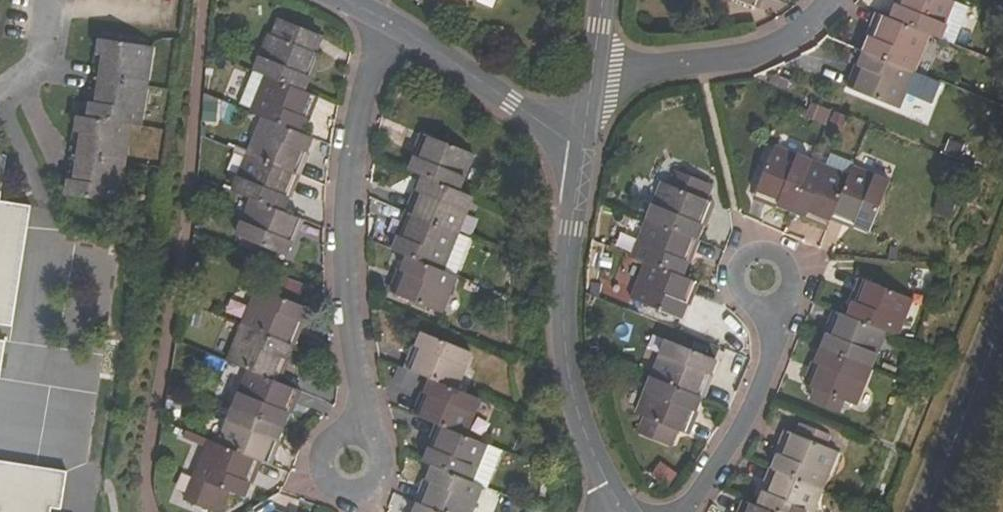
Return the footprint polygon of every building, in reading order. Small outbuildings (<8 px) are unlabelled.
[(463,9),(467,0),(440,0),(463,9)] [(756,9),(760,0),(735,0),(756,9)] [(952,0),(900,0),(893,19),(929,33),(940,38),(955,1),(952,0)] [(866,51),(914,71),(929,33),(893,19),(881,14),(866,51)] [(317,53),(313,52),(320,35),(277,18),(256,72),(266,76),(303,90),(317,53)] [(131,125),(138,127),(151,47),(100,38),(87,118),(79,117),(66,196),(118,205),(131,125)] [(851,89),(899,108),(914,71),(866,51),(851,89)] [(303,90),(266,76),(251,113),(263,118),(299,132),(314,95),(303,90)] [(826,122),(830,105),(809,100),(805,117),(826,122)] [(299,132),(263,118),(248,155),(296,174),(310,137),(299,132)] [(424,177),(459,191),(474,154),(425,134),(410,171),(424,177)] [(757,158),(768,162),(755,195),(792,210),(811,162),(763,143),(757,158)] [(0,202),(8,157),(0,155),(0,325),(12,327),(31,207),(0,202)] [(251,199),(281,211),(296,174),(248,155),(233,192),(251,199)] [(811,162),(792,210),(830,225),(832,220),(833,216),(849,177),(811,162)] [(890,182),(852,168),(849,177),(833,216),(855,226),(870,232),(890,182)] [(676,171),(669,186),(662,182),(647,220),(696,239),(711,202),(707,200),(713,185),(676,171)] [(459,191),(424,177),(410,214),(459,234),(473,197),(459,191)] [(956,199),(941,195),(937,213),(951,216),(956,199)] [(251,199),(236,237),(285,255),(299,218),(281,211),(251,199)] [(459,234),(410,214),(395,252),(409,258),(456,276),(471,239),(459,234)] [(833,216),(832,220),(854,229),(855,226),(833,216)] [(696,239),(647,220),(633,256),(648,262),(681,276),(696,239)] [(394,294),(442,314),(456,276),(409,258),(394,294)] [(648,262),(633,299),(680,319),(695,281),(681,276),(648,262)] [(886,331),(898,336),(913,299),(864,279),(849,316),(886,331)] [(242,326),(291,345),(306,307),(258,288),(242,326)] [(823,350),(871,369),(886,331),(849,316),(839,312),(823,350)] [(291,345),(242,326),(228,363),(249,371),(276,382),(291,345)] [(456,389),(470,351),(423,333),(408,370),(431,379),(456,389)] [(652,377),(701,396),(716,359),(667,339),(652,377)] [(808,387),(815,389),(810,402),(840,413),(845,401),(856,405),(871,369),(823,350),(808,387)] [(234,408),(281,427),(296,390),(276,382),(249,371),(234,408)] [(652,377),(638,414),(646,417),(639,434),(671,446),(677,430),(686,434),(701,396),(652,377)] [(456,389),(431,379),(416,417),(440,427),(465,437),(480,398),(456,389)] [(281,427),(234,408),(219,446),(257,461),(262,463),(266,464),(281,427)] [(465,437),(440,427),(425,464),(434,467),(482,487),(488,489),(503,452),(465,437)] [(774,470),(822,489),(837,452),(789,432),(774,470)] [(227,491),(243,499),(248,484),(257,461),(219,446),(209,442),(185,502),(210,511),(218,511),(227,491)] [(248,484),(252,486),(262,463),(257,461),(248,484)] [(51,509),(61,510),(67,472),(0,462),(0,511),(51,511),(51,509)] [(440,511),(472,511),(482,487),(434,467),(419,503),(440,511)] [(774,470),(759,507),(772,511),(813,511),(822,489),(774,470)] [(747,502),(743,511),(772,511),(759,507),(747,502)] [(419,503),(416,511),(440,511),(419,503)]
